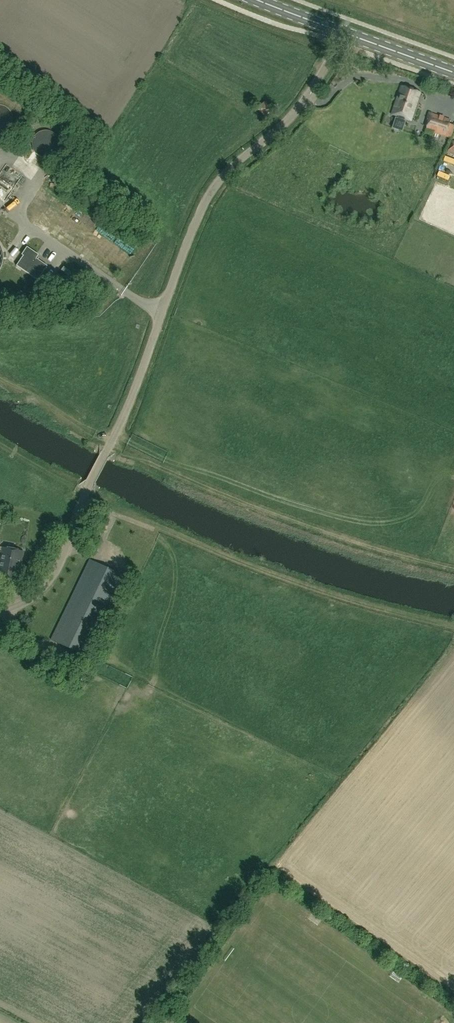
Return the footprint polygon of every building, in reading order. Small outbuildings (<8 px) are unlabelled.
[(426,110),(416,107),(421,93),(401,86),(392,115),(411,121),(412,118),(423,121),(426,110)] [(265,116),(271,110),(264,104),(259,109),(265,116)] [(453,129),(453,127),(449,125),(450,121),(429,113),(424,127),(435,130),(433,134),(451,140),(453,129)] [(18,267),(38,281),(48,266),(33,256),(34,254),(29,250),(18,267)] [(65,287),(68,282),(58,274),(55,279),(65,287)] [(0,558),(0,566),(6,567),(6,564),(21,567),(24,552),(2,547),(0,558)] [(87,657),(126,578),(90,560),(51,640),(87,657)] [(21,567),(6,564),(6,567),(0,566),(0,578),(18,581),(21,567)]
